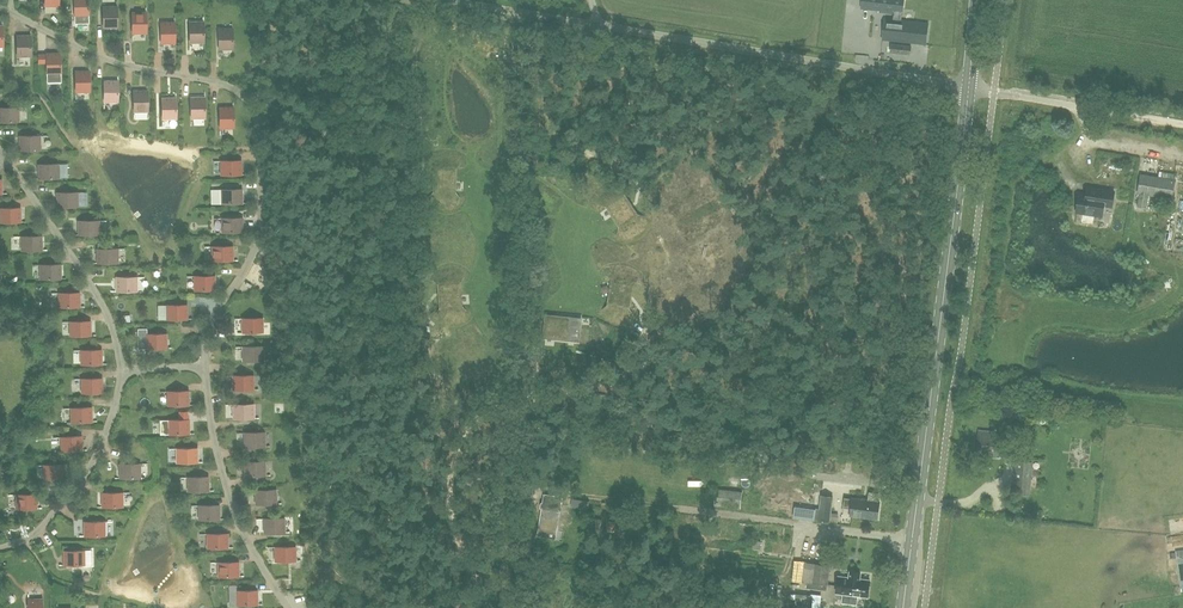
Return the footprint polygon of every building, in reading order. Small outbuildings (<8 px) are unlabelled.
[(74,17),(74,24),(89,24),(89,17),(88,0),(74,0),(74,17)] [(861,8),(879,10),(879,12),(895,14),(895,19),(885,18),(882,40),(926,45),(928,23),(900,20),(900,15),(903,15),(904,0),(862,0),(861,8)] [(103,28),(117,28),(117,7),(103,8),(103,28)] [(132,34),(146,34),(146,14),(132,14),(132,34)] [(161,44),(175,44),(175,23),(160,24),(161,44)] [(190,43),(204,43),(203,23),(189,23),(190,43)] [(219,50),(233,49),(232,29),(218,29),(219,50)] [(17,57),(31,56),(31,36),(17,36),(17,57)] [(891,44),(890,52),(910,54),(911,46),(891,44)] [(47,84),(61,83),(60,53),(46,53),(47,84)] [(75,92),(90,92),(89,71),(75,71),(75,92)] [(118,102),(118,81),(104,81),(104,102),(118,102)] [(134,112),(148,111),(147,91),(133,91),(134,112)] [(191,118),(205,118),(205,97),(190,97),(191,118)] [(162,119),(176,118),(176,98),(162,98),(162,119)] [(19,121),(18,107),(0,107),(0,122),(19,121)] [(219,128),(234,128),(233,107),(219,107),(219,128)] [(19,150),(40,150),(40,135),(19,136),(19,150)] [(221,175),(242,175),(241,160),(220,161),(221,175)] [(38,178),(59,178),(59,164),(38,164),(38,178)] [(1174,180),(1175,174),(1159,171),(1158,177),(1141,174),(1138,193),(1139,193),(1137,205),(1146,207),(1148,195),(1171,199),(1174,180)] [(1112,206),(1114,191),(1087,187),(1086,194),(1079,193),(1076,211),(1102,215),(1104,205),(1112,206)] [(221,204),(242,203),(242,189),(221,189),(221,204)] [(57,206),(78,206),(77,192),(57,192),(57,206)] [(20,222),(20,207),(0,208),(0,222),(20,222)] [(222,232),(243,232),(242,218),(221,218),(222,232)] [(78,235),(99,235),(99,220),(78,220),(78,235)] [(21,250),(42,250),(42,236),(21,236),(21,250)] [(212,260),(233,260),(233,246),(212,246),(212,260)] [(97,263),(118,263),(118,248),(97,249),(97,263)] [(40,279),(61,278),(61,264),(40,264),(40,279)] [(194,290),(215,290),(215,276),(194,276),(194,290)] [(116,291),(137,291),(137,277),(116,277),(116,291)] [(59,307),(80,307),(79,292),(58,293),(59,307)] [(166,319),(187,319),(187,304),(166,305),(166,319)] [(548,318),(546,336),(566,338),(566,340),(578,341),(580,318),(568,317),(568,320),(548,318)] [(242,332),(263,332),(263,318),(242,318),(242,332)] [(70,336),(91,335),(90,321),(69,321),(70,336)] [(138,329),(139,348),(146,348),(167,348),(166,333),(145,334),(145,329),(138,329)] [(243,361),(264,360),(263,346),(242,346),(243,361)] [(81,364),(102,364),(101,350),(81,350),(81,364)] [(233,390),(254,389),(253,375),(232,375),(233,390)] [(81,393),(102,392),(102,378),(81,379),(81,393)] [(168,405),(189,405),(188,391),(167,391),(168,405)] [(233,419),(254,418),(254,404),(233,404),(233,419)] [(71,422),(92,421),(91,407),(71,408),(71,422)] [(168,434),(189,434),(189,419),(160,420),(160,434),(168,434)] [(1006,455),(1008,436),(995,435),(995,432),(979,431),(977,453),(986,454),(986,456),(998,457),(998,455),(1006,455)] [(244,447),(265,446),(265,432),(244,433),(244,447)] [(61,451),(82,450),(81,436),(60,437),(61,451)] [(177,463),(197,462),(197,448),(176,448),(177,463)] [(245,476),(266,475),(265,461),(244,462),(245,476)] [(1029,495),(1031,474),(1038,474),(1038,469),(1031,468),(1032,462),(1016,461),(1013,493),(1029,495)] [(119,478),(140,478),(140,464),(119,464),(119,478)] [(44,480),(65,479),(65,465),(44,465),(44,480)] [(188,492),(209,491),(208,477),(187,477),(188,492)] [(256,505),(277,504),(276,489),(255,490),(256,505)] [(741,509),(742,492),(716,489),(714,506),(741,509)] [(102,507),(123,507),(122,492),(102,493),(102,507)] [(851,515),(878,518),(880,502),(878,501),(879,493),(869,492),(868,499),(853,497),(853,499),(845,498),(844,508),(851,509),(851,515)] [(16,509),(37,509),(36,494),(15,495),(16,509)] [(556,531),(561,496),(545,494),(539,529),(556,531)] [(831,516),(833,497),(821,496),(819,509),(816,509),(815,520),(830,522),(838,522),(839,516),(831,516)] [(572,499),(571,507),(578,508),(579,500),(572,499)] [(199,520),(220,519),(219,505),(198,505),(199,520)] [(264,533),(285,532),(285,518),(264,519),(264,533)] [(84,536),(105,536),(105,522),(84,522),(84,536)] [(207,548),(228,548),(228,534),(207,534),(207,548)] [(275,562),(296,561),(296,547),(275,547),(275,562)] [(64,565),(84,565),(84,550),(63,551),(64,565)] [(218,577),(239,576),(239,562),(218,562),(218,577)] [(828,585),(830,565),(814,564),(814,565),(809,565),(807,588),(823,590),(824,585),(828,585)] [(849,577),(838,576),(836,592),(868,596),(870,579),(860,578),(860,572),(850,571),(849,577)] [(237,605),(258,605),(257,590),(236,591),(237,605)] [(821,595),(811,594),(810,598),(802,597),(801,606),(809,607),(818,607),(820,607),(821,595)] [(42,599),(28,599),(28,607),(42,607),(42,599)]
